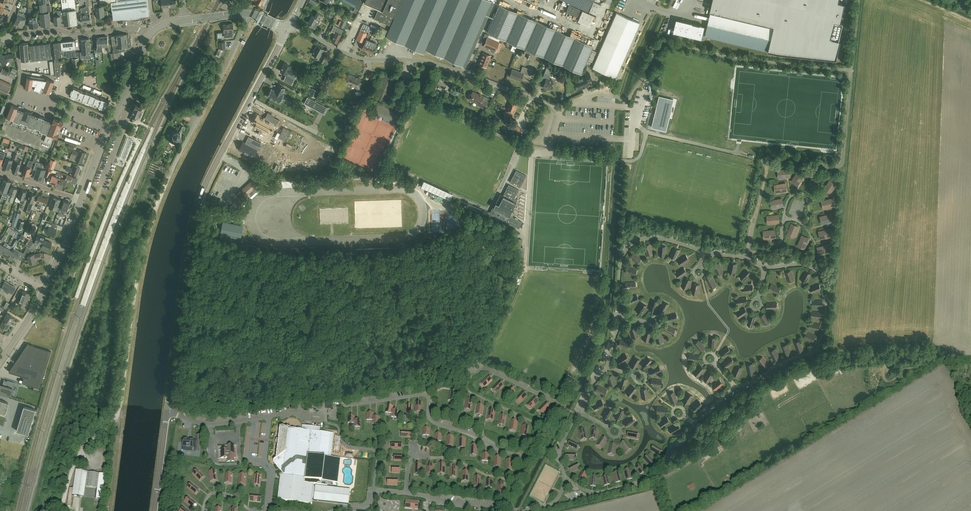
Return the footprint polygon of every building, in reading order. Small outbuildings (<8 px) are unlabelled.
[(63,16),(62,16),(62,13),(59,13),(60,17),(61,21),(64,21),(65,25),(78,24),(75,0),(61,0),(63,16)] [(150,15),(148,0),(100,0),(100,2),(111,1),(113,19),(150,15)] [(362,1),(361,0),(342,0),(343,0),(356,7),(358,8),(362,1)] [(389,25),(393,16),(394,16),(401,0),(366,0),(364,3),(378,9),(374,18),(389,25)] [(489,0),(402,0),(386,37),(424,53),(426,50),(463,66),(491,1),(489,0)] [(588,10),(592,0),(565,0),(588,10)] [(768,51),(778,53),(837,59),(841,40),(839,40),(843,22),(841,22),(845,3),(839,2),(840,0),(713,0),(710,11),(711,11),(707,27),(704,27),(704,26),(677,20),(674,31),(702,38),(702,34),(705,35),(705,36),(768,51)] [(95,9),(96,16),(100,16),(101,16),(103,16),(105,16),(105,15),(107,15),(107,10),(103,11),(103,5),(97,6),(97,1),(93,2),(94,9),(95,9)] [(593,1),(589,11),(597,14),(601,4),(593,1)] [(39,3),(40,13),(40,16),(39,16),(39,18),(39,21),(39,20),(41,20),(41,26),(42,26),(50,25),(49,12),(47,12),(46,5),(46,2),(39,3)] [(593,46),(556,29),(499,4),(487,32),(544,56),(581,73),(593,46)] [(580,9),(570,4),(566,11),(577,16),(580,9)] [(582,10),(578,20),(590,25),(594,15),(582,10)] [(22,26),(27,16),(24,15),(24,14),(18,12),(14,23),(22,26)] [(315,22),(317,18),(321,20),(323,16),(320,14),(320,13),(317,12),(315,16),(312,15),(308,22),(312,25),(311,27),(315,29),(317,24),(315,22)] [(576,18),(570,15),(570,14),(567,12),(566,15),(569,17),(569,19),(574,21),(576,18)] [(627,51),(639,22),(616,12),(592,67),(615,77),(627,51)] [(29,17),(30,27),(38,26),(37,14),(32,15),(33,16),(29,17)] [(343,28),(347,20),(343,18),(339,26),(343,28)] [(233,32),(234,31),(233,23),(224,24),(225,37),(233,36),(233,32)] [(364,40),(365,38),(370,26),(364,24),(360,30),(357,38),(364,40)] [(337,42),(342,32),(343,30),(334,25),(331,31),(335,33),(334,33),(334,35),(332,40),(337,42)] [(375,37),(383,41),(386,34),(378,31),(375,37)] [(129,37),(129,34),(112,36),(113,45),(114,49),(113,49),(114,58),(118,58),(118,56),(122,56),(121,51),(126,51),(126,47),(131,46),(131,45),(132,45),(131,37),(129,37)] [(103,47),(107,46),(107,51),(110,51),(110,46),(108,46),(108,36),(102,37),(103,47)] [(95,52),(97,52),(97,51),(103,50),(103,47),(102,37),(97,37),(98,47),(97,47),(97,48),(95,48),(95,52)] [(499,42),(487,37),(484,46),(495,51),(499,42)] [(84,54),(91,54),(89,38),(81,39),(82,52),(79,52),(79,58),(83,58),(83,56),(84,56),(84,54)] [(361,45),(363,46),(361,49),(366,51),(370,41),(366,38),(364,42),(363,42),(362,42),(361,45)] [(61,41),(62,50),(75,48),(74,40),(62,41),(61,41)] [(61,52),(62,52),(61,41),(53,42),(54,53),(61,52)] [(376,43),(370,41),(366,51),(371,53),(374,46),(375,47),(376,43)] [(41,59),(51,57),(50,42),(29,45),(31,65),(39,64),(38,59),(39,59),(41,59)] [(21,61),(30,60),(28,43),(20,44),(21,61)] [(318,59),(324,49),(317,45),(312,54),(316,56),(315,58),(318,59)] [(76,55),(75,48),(62,50),(62,52),(61,52),(62,58),(68,57),(67,56),(72,55),(73,58),(72,58),(73,66),(79,65),(79,58),(76,58),(75,55),(76,55)] [(14,61),(13,54),(4,55),(0,52),(0,53),(0,61),(4,65),(8,60),(11,60),(11,61),(14,61)] [(491,56),(483,52),(478,64),(486,67),(491,56)] [(292,74),(294,70),(290,68),(291,66),(284,62),(280,71),(287,74),(288,72),(292,74)] [(530,76),(532,70),(523,66),(521,72),(512,69),(509,77),(521,81),(524,73),(530,76)] [(549,79),(551,75),(551,72),(552,73),(553,74),(555,73),(555,72),(554,71),(552,70),(546,67),(542,80),(545,81),(543,87),(549,89),(553,80),(549,79)] [(589,73),(585,74),(586,76),(575,80),(579,89),(582,87),(583,88),(586,87),(586,86),(589,84),(588,82),(592,80),(590,76),(589,73)] [(360,90),(363,84),(359,82),(361,79),(357,78),(355,77),(355,76),(349,74),(346,81),(348,82),(347,84),(348,84),(350,85),(351,85),(357,87),(357,89),(360,90)] [(294,79),(286,75),(283,80),(292,84),(294,79)] [(43,90),(50,93),(54,81),(47,79),(27,76),(27,77),(25,88),(32,89),(32,87),(34,88),(34,89),(41,91),(42,89),(43,89),(43,90)] [(0,79),(0,80),(0,90),(7,93),(11,84),(0,79)] [(603,82),(600,87),(611,92),(614,86),(603,82)] [(278,85),(275,90),(272,88),(271,88),(267,96),(279,102),(279,103),(284,95),(283,94),(282,94),(285,88),(278,84),(278,85)] [(80,90),(73,87),(72,90),(72,89),(70,93),(71,93),(70,96),(72,97),(75,98),(77,99),(77,98),(80,90)] [(318,91),(313,88),(310,95),(314,97),(318,91)] [(85,92),(80,90),(77,98),(82,100),(85,92)] [(85,92),(82,100),(82,101),(85,102),(87,103),(91,93),(85,91),(85,92)] [(469,95),(471,102),(474,101),(477,103),(476,104),(484,108),(487,103),(481,100),(483,97),(473,92),(471,95),(469,95)] [(93,104),(96,96),(91,93),(87,103),(89,104),(89,103),(93,105),(93,104)] [(96,96),(93,104),(98,106),(101,98),(96,96)] [(670,110),(671,110),(671,109),(673,100),(659,96),(651,127),(666,130),(669,117),(670,116),(668,116),(670,110)] [(327,107),(307,97),(304,103),(305,103),(324,113),(323,113),(324,113),(327,107)] [(98,106),(97,107),(99,107),(99,108),(102,109),(103,109),(104,109),(105,107),(106,107),(107,103),(108,100),(101,98),(98,106)] [(513,115),(517,105),(510,102),(508,108),(506,108),(505,112),(513,115)] [(143,105),(136,103),(132,115),(136,117),(138,117),(140,118),(142,114),(140,113),(143,105)] [(384,117),(392,121),(396,112),(379,104),(375,112),(385,117),(384,117)] [(54,117),(53,121),(45,118),(39,115),(39,116),(32,113),(25,110),(18,108),(11,105),(6,116),(7,116),(0,133),(48,151),(53,136),(57,137),(59,132),(58,132),(61,125),(62,126),(63,121),(59,119),(58,118),(58,119),(54,117)] [(257,113),(254,120),(258,122),(256,126),(265,131),(268,127),(270,128),(273,122),(277,124),(280,119),(269,113),(266,118),(257,113)] [(281,122),(278,128),(284,130),(284,128),(289,129),(290,125),(281,122)] [(519,126),(512,123),(509,128),(516,132),(515,133),(518,134),(521,128),(518,127),(519,126)] [(176,144),(177,140),(181,139),(182,136),(181,131),(183,126),(181,125),(178,130),(174,131),(170,129),(168,133),(168,135),(169,140),(171,141),(175,144),(176,144)] [(367,162),(380,162),(380,158),(381,158),(388,145),(390,145),(390,140),(393,140),(393,132),(396,132),(398,128),(395,127),(387,127),(384,132),(369,132),(380,138),(378,141),(379,142),(375,147),(366,147),(365,148),(371,152),(371,149),(376,149),(376,150),(374,154),(367,154),(367,153),(364,153),(364,161),(367,161),(367,162)] [(131,140),(131,138),(129,137),(121,157),(127,160),(135,141),(131,140)] [(248,144),(243,142),(239,149),(251,155),(254,148),(259,150),(262,145),(252,139),(249,144),(248,144)] [(285,146),(283,150),(265,141),(257,157),(268,162),(267,165),(285,173),(296,151),(285,146)] [(9,169),(12,159),(9,158),(11,151),(8,150),(6,157),(3,167),(9,169)] [(75,161),(76,160),(82,162),(82,161),(83,161),(84,158),(83,158),(84,157),(84,155),(85,156),(86,153),(85,153),(86,152),(79,150),(79,152),(73,150),(72,153),(70,159),(75,161)] [(12,170),(18,172),(21,163),(22,160),(16,158),(15,161),(12,170)] [(31,167),(33,161),(29,160),(26,166),(24,166),(22,173),(28,175),(31,167)] [(302,170),(322,169),(322,161),(302,162),(302,170)] [(42,180),(45,170),(38,167),(39,163),(36,162),(34,169),(36,169),(34,177),(42,180)] [(77,175),(80,167),(73,165),(72,168),(67,166),(65,170),(71,172),(77,175)] [(778,170),(779,177),(790,177),(790,169),(778,170)] [(526,175),(516,170),(514,175),(510,182),(520,187),(523,180),(524,180),(526,176),(526,175)] [(50,181),(56,183),(60,172),(57,171),(56,174),(56,176),(50,174),(49,176),(51,177),(50,181)] [(60,172),(56,183),(62,185),(65,186),(67,180),(60,177),(62,173),(60,172)] [(792,181),(798,185),(804,175),(798,172),(792,181)] [(820,179),(814,176),(808,185),(814,189),(820,179)] [(831,179),(825,189),(831,193),(837,183),(831,179)] [(11,182),(8,180),(4,191),(3,194),(7,196),(10,189),(9,189),(11,182)] [(240,199),(244,195),(256,184),(252,180),(241,191),(237,195),(240,199)] [(786,183),(775,185),(776,192),(787,191),(786,183)] [(490,213),(519,228),(522,222),(512,217),(514,213),(511,211),(518,199),(514,197),(518,190),(519,190),(509,184),(509,185),(503,195),(500,194),(493,207),(490,213)] [(16,192),(17,189),(11,187),(6,201),(10,202),(12,195),(14,196),(16,192)] [(20,203),(19,207),(22,208),(25,200),(23,200),(26,192),(23,191),(24,190),(22,189),(21,190),(20,190),(19,195),(18,195),(18,196),(18,198),(21,199),(19,202),(20,203)] [(30,211),(35,196),(35,195),(33,194),(33,193),(31,193),(30,193),(27,201),(30,202),(27,210),(30,211)] [(39,203),(37,208),(37,209),(39,210),(40,208),(44,209),(45,206),(47,200),(44,198),(41,197),(38,196),(36,202),(39,203)] [(58,207),(60,200),(53,197),(49,208),(58,211),(59,208),(58,207)] [(835,205),(833,198),(822,201),(824,208),(835,205)] [(782,199),(771,201),(772,208),(783,206),(782,199)] [(71,203),(63,201),(60,208),(60,207),(57,215),(63,217),(65,210),(68,211),(71,203)] [(831,214),(820,217),(822,224),(833,221),(831,214)] [(778,215),(767,216),(768,223),(779,222),(778,215)] [(22,229),(24,221),(19,219),(16,227),(22,229)] [(54,237),(57,230),(51,227),(52,225),(47,223),(45,228),(48,229),(46,234),(54,237)] [(242,227),(223,223),(221,232),(241,236),(242,227)] [(792,224),(787,234),(794,237),(798,227),(792,224)] [(830,229),(819,232),(821,239),(832,236),(830,229)] [(775,230),(764,231),(764,238),(776,237),(775,230)] [(49,250),(52,243),(44,240),(46,237),(38,234),(35,241),(43,243),(42,247),(49,250)] [(804,249),(809,238),(802,235),(798,246),(804,249)] [(3,254),(8,257),(12,251),(14,248),(14,247),(15,247),(17,243),(18,241),(16,239),(12,246),(11,247),(8,245),(8,244),(3,254)] [(27,247),(31,249),(34,243),(29,239),(25,245),(26,245),(27,246),(27,247)] [(647,255),(652,253),(649,245),(643,247),(647,255)] [(829,245),(818,247),(819,254),(830,252),(829,245)] [(14,248),(12,251),(8,257),(13,260),(15,257),(20,260),(24,254),(14,248)] [(676,258),(680,250),(674,248),(670,256),(676,258)] [(636,263),(640,258),(634,252),(630,257),(636,263)] [(35,259),(41,258),(40,253),(34,254),(28,255),(30,263),(36,262),(35,259)] [(682,265),(689,261),(686,255),(678,260),(682,265)] [(719,263),(714,266),(717,274),(723,271),(719,263)] [(737,265),(731,263),(729,271),(735,273),(737,265)] [(633,275),(635,269),(627,266),(625,272),(633,275)] [(680,278),(687,273),(683,268),(676,273),(680,278)] [(751,274),(746,270),(741,276),(745,280),(751,274)] [(788,281),(794,279),(791,271),(785,273),(788,281)] [(523,274),(518,272),(514,281),(519,283),(523,274)] [(807,282),(811,274),(805,272),(801,279),(807,282)] [(711,288),(716,285),(712,277),(707,280),(711,288)] [(688,288),(691,281),(686,278),(682,286),(688,288)] [(12,294),(15,288),(5,281),(3,284),(3,285),(1,288),(6,291),(5,292),(8,294),(9,292),(12,294)] [(776,294),(779,288),(771,284),(769,290),(776,294)] [(813,293),(821,290),(819,284),(811,287),(813,293)] [(29,297),(30,294),(23,291),(19,301),(18,305),(24,307),(27,300),(28,300),(29,297)] [(630,304),(638,301),(635,295),(627,299),(630,304)] [(655,311),(657,303),(651,301),(649,309),(655,311)] [(664,313),(668,306),(663,303),(659,310),(664,313)] [(641,314),(646,307),(641,304),(636,311),(641,314)] [(741,318),(748,313),(744,308),(737,312),(741,318)] [(765,324),(770,320),(765,313),(760,317),(765,324)] [(0,316),(0,317),(11,323),(14,318),(7,314),(5,317),(1,315),(0,316)] [(668,322),(676,320),(674,314),(666,316),(668,322)] [(753,326),(756,318),(750,316),(748,324),(753,326)] [(0,325),(7,329),(11,323),(0,317),(0,321),(2,322),(0,325)] [(818,330),(820,324),(811,322),(810,328),(818,330)] [(672,335),(675,329),(667,325),(664,331),(672,335)] [(632,338),(638,336),(635,328),(629,330),(632,338)] [(649,340),(651,332),(645,330),(643,339),(649,340)] [(813,342),(816,336),(808,332),(805,338),(813,342)] [(657,342),(663,341),(661,333),(655,334),(657,342)] [(627,348),(629,342),(620,340),(618,346),(627,348)] [(701,352),(705,348),(700,341),(695,345),(701,352)] [(798,352),(803,350),(800,342),(795,344),(798,352)] [(26,384),(40,388),(51,351),(34,346),(34,345),(28,344),(22,352),(21,352),(15,362),(15,363),(9,372),(28,378),(26,384)] [(785,356),(791,353),(788,345),(782,347),(785,356)] [(724,358),(731,352),(726,347),(720,353),(724,358)] [(774,360),(780,358),(776,350),(770,353),(774,360)] [(621,365),(628,360),(624,354),(617,359),(621,365)] [(727,368),(734,362),(730,357),(723,363),(727,368)] [(635,369),(639,361),(634,358),(630,366),(635,369)] [(646,369),(652,362),(647,358),(641,365),(646,369)] [(764,368),(769,364),(763,358),(759,362),(764,368)] [(699,376),(705,369),(700,365),(695,372),(699,376)] [(749,375),(755,373),(753,365),(747,366),(749,375)] [(652,375),(660,372),(658,366),(650,370),(652,375)] [(739,377),(742,369),(736,366),(733,374),(739,377)] [(709,382),(714,375),(709,371),(704,379),(709,382)] [(610,385),(615,383),(612,375),(607,377),(610,385)] [(485,387),(492,380),(487,376),(480,383),(485,387)] [(625,388),(627,380),(621,378),(619,386),(625,388)] [(717,390),(723,384),(719,379),(713,385),(717,390)] [(13,390),(14,387),(15,384),(15,383),(7,381),(6,386),(2,385),(2,384),(0,384),(0,386),(0,392),(11,395),(12,395),(13,391),(13,390)] [(503,386),(499,381),(492,388),(497,393),(503,386)] [(603,395),(606,389),(598,385),(595,391),(603,395)] [(631,396),(637,389),(632,385),(627,392),(631,396)] [(510,387),(507,390),(504,394),(508,398),(511,394),(515,391),(510,387)] [(520,403),(526,396),(522,392),(515,399),(520,403)] [(672,403),(677,401),(674,393),(668,395),(672,403)] [(688,404),(692,397),(687,394),(682,401),(688,404)] [(531,408),(538,402),(533,397),(527,404),(531,408)] [(5,413),(8,403),(0,400),(0,412),(5,413)] [(596,411),(603,406),(600,401),(593,405),(596,411)] [(695,412),(702,406),(697,401),(691,407),(695,412)] [(543,414),(549,407),(545,403),(538,409),(543,414)] [(36,409),(24,406),(16,430),(28,434),(36,409)] [(608,419),(612,412),(607,409),(602,416),(608,419)] [(620,420),(624,412),(618,409),(614,417),(620,420)] [(627,427),(634,422),(630,417),(624,422),(627,427)] [(663,427),(670,422),(666,417),(659,422),(663,427)] [(673,433),(680,429),(677,424),(670,428),(673,433)] [(320,428),(302,426),(302,430),(280,427),(278,440),(276,439),(276,443),(278,444),(276,459),(273,461),(283,473),(282,476),(280,476),(277,499),(311,504),(312,499),(346,504),(348,490),(314,485),(314,484),(327,485),(328,481),(338,483),(341,459),(331,457),(332,446),(333,434),(318,432),(318,428),(320,428)] [(725,440),(721,432),(713,436),(717,444),(725,440)] [(200,435),(197,435),(196,441),(193,440),(183,439),(183,446),(193,447),(193,443),(196,444),(199,444),(200,435)] [(602,447),(607,440),(602,437),(597,444),(602,447)] [(575,449),(578,444),(570,440),(567,445),(575,449)] [(625,451),(630,447),(625,440),(620,444),(625,451)] [(234,458),(236,458),(235,449),(233,449),(233,445),(227,446),(227,450),(221,450),(221,458),(227,458),(228,462),(234,462),(234,458)] [(659,455),(662,450),(655,446),(651,451),(659,455)] [(650,466),(655,462),(649,456),(644,460),(650,466)] [(571,473),(578,469),(576,463),(568,467),(571,473)] [(640,475),(645,471),(640,464),(635,467),(640,475)] [(199,480),(204,476),(197,469),(193,473),(199,480)] [(84,497),(86,487),(91,488),(93,473),(88,472),(82,471),(82,470),(76,470),(72,495),(79,496),(84,497)] [(626,480),(632,478),(630,470),(624,471),(626,480)] [(582,482),(587,475),(581,472),(577,479),(582,482)] [(97,488),(97,489),(95,498),(102,499),(106,474),(99,473),(93,473),(91,488),(97,488)] [(615,483),(621,481),(619,473),(613,474),(615,483)] [(604,486),(610,484),(608,476),(602,477),(604,486)] [(195,494),(199,489),(191,483),(187,488),(195,494)] [(693,483),(688,486),(690,491),(696,488),(693,483)] [(192,507),(196,503),(189,496),(184,501),(192,507)] [(399,502),(387,501),(387,503),(390,503),(390,510),(399,510),(399,502)]
